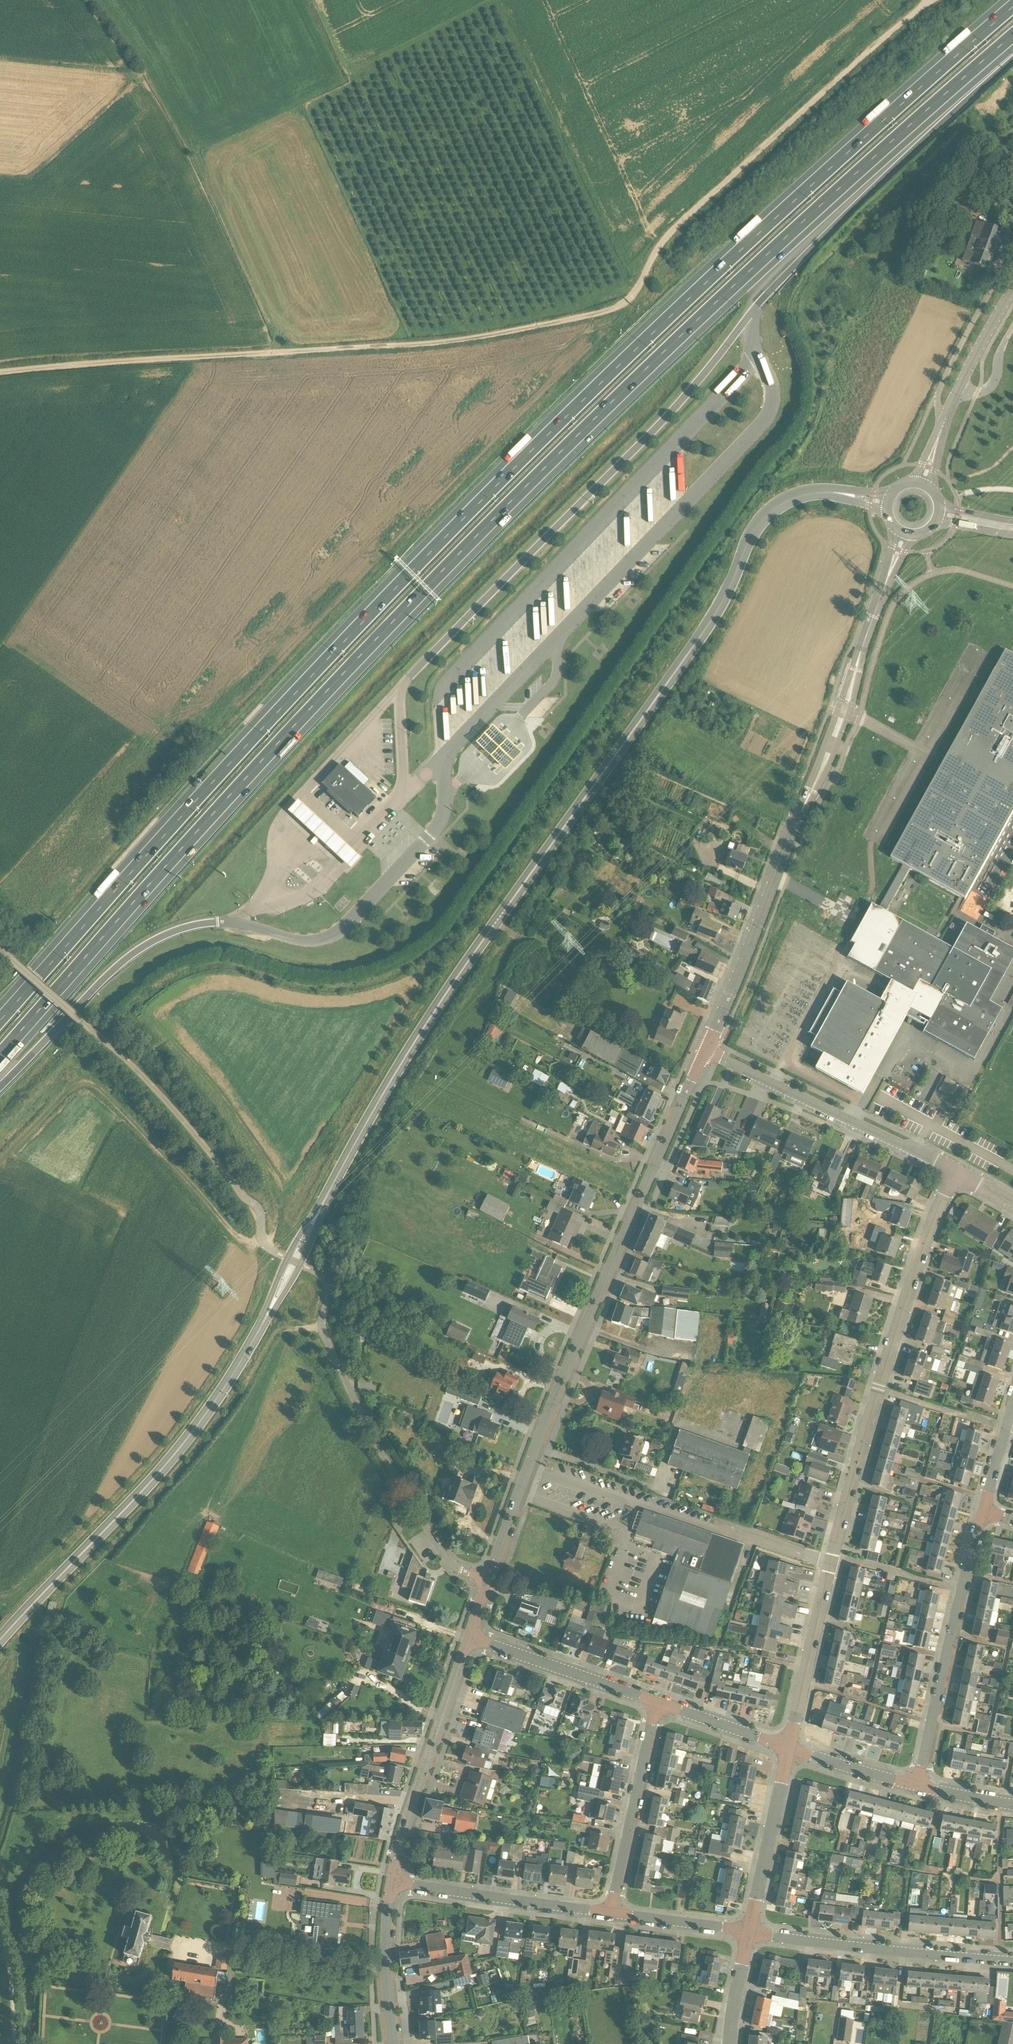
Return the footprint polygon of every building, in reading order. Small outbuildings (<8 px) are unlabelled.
[(977,221),(963,261),(988,270),(1003,231),(977,221)] [(886,912),(910,869),(965,899),(1012,813),(1012,654),(1005,650),(949,751),(951,752),(956,755),(950,766),(943,778),(936,775),(891,858),(903,865),(879,908),(886,912)] [(492,723),(476,740),(506,767),(521,751),(492,723)] [(345,769),(340,764),(322,784),(329,791),(326,793),(349,814),(351,812),(358,818),(377,798),(364,786),(369,780),(350,763),(345,769)] [(301,799),(299,797),(289,808),(291,810),(310,828),(324,841),(344,860),(351,866),(362,855),(355,849),(334,830),(320,817),(301,799)] [(718,831),(712,828),(707,838),(713,841),(714,840),(718,831)] [(742,846),(736,844),(733,852),(727,867),(736,871),(737,869),(742,871),(747,857),(745,857),(746,854),(748,854),(750,848),(742,845),(742,846)] [(714,899),(725,903),(731,905),(734,899),(718,890),(714,899)] [(634,894),(630,901),(636,904),(639,897),(634,894)] [(731,905),(725,903),(722,911),(719,910),(719,908),(709,905),(709,907),(705,905),(707,899),(699,896),(695,907),(735,922),(740,908),(731,905)] [(686,905),(679,902),(677,908),(680,910),(684,908),(686,905)] [(926,1023),(928,1024),(923,1032),(974,1061),(1003,1009),(990,1002),(1012,961),(1012,949),(993,938),(996,932),(982,925),(979,931),(967,924),(953,949),(948,947),(886,912),(879,908),(872,904),(861,924),(851,943),(855,945),(848,958),(891,982),(888,987),(886,991),(882,989),(876,999),(847,983),(841,994),(833,990),(809,1034),(816,1038),(811,1048),(824,1055),(816,1067),(860,1091),(906,1006),(916,1012),(922,1015),(919,1019),(926,1023)] [(710,915),(697,910),(691,923),(701,927),(698,935),(709,939),(710,937),(716,939),(721,927),(707,922),(710,915)] [(610,924),(602,921),(599,929),(607,932),(610,924)] [(675,929),(672,936),(685,941),(688,934),(675,929)] [(710,956),(683,944),(679,953),(698,961),(695,968),(713,976),(718,962),(709,958),(710,956)] [(624,965),(634,971),(635,968),(626,962),(624,965)] [(708,1005),(716,985),(697,977),(693,985),(677,975),(672,983),(701,1002),(708,1005)] [(506,996),(502,1002),(510,1006),(514,1000),(506,996)] [(668,1010),(655,1040),(671,1047),(686,1013),(680,1010),(677,1015),(668,1010)] [(569,1021),(558,1016),(556,1020),(567,1026),(569,1021)] [(499,1030),(491,1026),(485,1039),(492,1043),(499,1030)] [(582,1050),(650,1086),(662,1092),(664,1087),(665,1087),(665,1086),(666,1086),(670,1077),(670,1075),(654,1067),(583,1028),(577,1040),(585,1044),(582,1050)] [(578,1056),(571,1052),(568,1059),(575,1063),(578,1056)] [(928,1067),(922,1078),(928,1081),(931,1077),(937,1081),(941,1073),(928,1067)] [(488,1081),(504,1090),(510,1078),(494,1069),(488,1081)] [(530,1081),(536,1084),(542,1074),(535,1070),(530,1081)] [(568,1083),(572,1076),(561,1070),(557,1077),(568,1083)] [(564,1094),(566,1090),(568,1087),(561,1083),(557,1090),(564,1094)] [(662,1092),(650,1086),(645,1095),(639,1092),(639,1091),(624,1083),(621,1090),(623,1091),(621,1093),(655,1111),(660,1097),(659,1097),(662,1092)] [(639,1126),(641,1120),(650,1124),(655,1111),(621,1093),(619,1098),(633,1105),(627,1120),(633,1123),(639,1126)] [(734,1127),(735,1124),(718,1117),(721,1111),(709,1106),(702,1121),(697,1132),(698,1133),(692,1146),(707,1148),(713,1135),(731,1144),(728,1150),(737,1151),(744,1136),(746,1132),(734,1127)] [(619,1114),(612,1110),(609,1115),(617,1118),(619,1114)] [(781,1129),(773,1125),(772,1127),(757,1121),(750,1138),(744,1136),(737,1151),(747,1152),(752,1140),(771,1148),(768,1154),(774,1156),(775,1154),(781,1142),(776,1140),(781,1129)] [(593,1122),(583,1144),(612,1157),(617,1146),(610,1143),(612,1139),(612,1140),(616,1132),(593,1122)] [(626,1125),(621,1134),(620,1137),(641,1146),(649,1130),(639,1126),(633,1123),(631,1127),(626,1125)] [(783,1153),(784,1153),(788,1155),(786,1160),(803,1167),(813,1142),(812,1144),(801,1140),(802,1138),(791,1133),(783,1153)] [(817,1163),(808,1183),(809,1183),(810,1181),(824,1187),(823,1189),(830,1193),(835,1182),(832,1181),(834,1177),(844,1156),(831,1150),(824,1166),(817,1163)] [(728,1164),(723,1163),(699,1161),(683,1154),(678,1167),(693,1174),(696,1169),(706,1170),(705,1174),(710,1174),(711,1170),(727,1172),(728,1164)] [(781,1156),(775,1154),(774,1156),(767,1171),(774,1174),(781,1156)] [(859,1157),(853,1172),(858,1174),(855,1180),(867,1185),(860,1200),(872,1201),(873,1198),(880,1182),(875,1180),(881,1167),(859,1157)] [(892,1172),(885,1185),(892,1188),(889,1194),(888,1195),(889,1196),(890,1196),(898,1198),(900,1193),(913,1200),(921,1184),(908,1177),(907,1180),(892,1172)] [(517,1183),(527,1185),(529,1176),(519,1173),(517,1183)] [(589,1185),(575,1179),(571,1188),(575,1190),(570,1201),(589,1210),(596,1194),(587,1190),(589,1185)] [(675,1184),(669,1198),(686,1205),(693,1189),(699,1192),(702,1186),(691,1181),(687,1190),(675,1184)] [(745,1196),(756,1197),(757,1187),(746,1186),(745,1196)] [(554,1200),(566,1205),(569,1199),(557,1193),(554,1200)] [(510,1207),(487,1195),(479,1211),(502,1222),(510,1207)] [(889,1224),(895,1226),(904,1229),(911,1211),(904,1209),(906,1203),(873,1198),(872,1201),(878,1204),(877,1205),(877,1206),(877,1207),(877,1208),(877,1209),(877,1210),(878,1211),(879,1212),(880,1212),(881,1213),(882,1213),(883,1213),(885,1212),(886,1211),(887,1210),(893,1213),(889,1224)] [(566,1205),(554,1200),(552,1199),(547,1209),(560,1214),(554,1227),(560,1230),(558,1235),(556,1234),(552,1241),(567,1248),(575,1230),(579,1232),(585,1220),(563,1210),(566,1205)] [(840,1227),(850,1228),(853,1200),(843,1199),(840,1227)] [(992,1248),(1000,1235),(993,1230),(997,1223),(996,1223),(995,1224),(977,1214),(978,1212),(969,1207),(965,1214),(965,1215),(959,1226),(966,1230),(968,1227),(987,1238),(984,1243),(992,1248)] [(532,1227),(535,1215),(522,1212),(519,1224),(532,1227)] [(679,1228),(650,1216),(646,1227),(661,1233),(661,1234),(674,1240),(679,1228)] [(714,1233),(728,1234),(728,1218),(715,1217),(714,1233)] [(646,1227),(635,1252),(650,1259),(657,1244),(661,1234),(661,1233),(646,1227)] [(1000,1235),(1006,1239),(999,1251),(1010,1257),(1012,1254),(1012,1255),(1012,1233),(1011,1232),(1010,1233),(1003,1229),(1000,1235)] [(879,1231),(866,1230),(864,1244),(874,1245),(874,1244),(879,1245),(882,1246),(880,1253),(877,1252),(894,1258),(900,1242),(883,1236),(882,1237),(878,1237),(879,1231)] [(803,1237),(795,1234),(792,1242),(800,1245),(803,1237)] [(733,1249),(715,1248),(714,1258),(732,1260),(733,1249)] [(528,1293),(529,1291),(547,1299),(551,1288),(550,1288),(555,1276),(558,1278),(562,1269),(553,1265),(555,1261),(533,1251),(531,1255),(543,1261),(534,1281),(525,1277),(519,1290),(528,1293)] [(945,1256),(940,1269),(955,1274),(954,1275),(966,1278),(974,1255),(962,1251),(960,1257),(959,1256),(958,1260),(945,1256)] [(650,1259),(647,1265),(636,1260),(630,1274),(648,1282),(654,1269),(661,1271),(665,1263),(650,1259)] [(854,1276),(851,1286),(864,1289),(869,1276),(874,1277),(872,1281),(885,1285),(890,1269),(878,1265),(877,1267),(862,1262),(862,1261),(860,1260),(854,1276)] [(1012,1291),(1012,1268),(1008,1267),(1004,1280),(1010,1283),(1008,1290),(1012,1291)] [(955,1285),(951,1284),(937,1279),(932,1292),(947,1297),(954,1300),(958,1288),(965,1290),(967,1285),(956,1281),(955,1285)] [(464,1292),(485,1301),(490,1291),(469,1281),(464,1292)] [(838,1284),(819,1282),(815,1282),(815,1290),(832,1293),(833,1291),(844,1293),(845,1285),(838,1284)] [(980,1289),(967,1285),(965,1290),(978,1295),(980,1289)] [(638,1302),(652,1308),(657,1296),(643,1290),(642,1292),(626,1286),(620,1299),(637,1306),(638,1302)] [(663,1287),(662,1297),(688,1300),(689,1290),(663,1287)] [(981,1289),(979,1295),(985,1297),(987,1291),(981,1289)] [(954,1300),(947,1297),(932,1292),(928,1305),(942,1310),(943,1310),(946,1311),(944,1316),(955,1320),(957,1314),(950,1312),(954,1300)] [(872,1299),(856,1294),(847,1321),(864,1326),(872,1299)] [(1007,1298),(996,1295),(994,1300),(1005,1304),(1007,1298)] [(389,1307),(397,1311),(400,1303),(392,1299),(389,1307)] [(1006,1309),(1001,1307),(1000,1307),(997,1314),(998,1315),(1012,1320),(1012,1305),(1008,1304),(1006,1309)] [(640,1317),(652,1319),(652,1310),(634,1308),(634,1310),(618,1305),(612,1323),(627,1328),(628,1328),(635,1330),(640,1317)] [(769,1306),(762,1305),(760,1315),(768,1316),(769,1306)] [(527,1314),(514,1308),(509,1319),(513,1321),(504,1341),(519,1347),(527,1328),(534,1331),(539,1320),(528,1315),(529,1314),(527,1314)] [(652,1319),(649,1334),(674,1341),(696,1344),(698,1332),(700,1313),(676,1310),(652,1308),(652,1310),(652,1319)] [(946,1323),(953,1326),(955,1320),(944,1316),(942,1322),(939,1321),(939,1320),(925,1315),(920,1328),(935,1333),(942,1335),(946,1323)] [(984,1330),(995,1334),(997,1328),(1000,1330),(1012,1334),(1012,1320),(998,1315),(993,1327),(986,1324),(984,1330)] [(470,1331),(452,1322),(446,1336),(463,1344),(470,1331)] [(994,1339),(995,1334),(984,1330),(977,1327),(975,1333),(991,1339),(987,1351),(1007,1358),(1011,1345),(994,1339)] [(935,1333),(920,1328),(916,1341),(930,1346),(935,1333)] [(356,1329),(357,1332),(357,1342),(365,1341),(364,1332),(364,1329),(356,1329)] [(828,1359),(824,1357),(821,1366),(836,1371),(839,1362),(851,1366),(855,1354),(854,1354),(858,1341),(837,1334),(836,1334),(833,1343),(828,1359)] [(931,1352),(943,1356),(945,1350),(933,1346),(931,1352)] [(923,1368),(927,1355),(913,1350),(908,1363),(923,1368)] [(1007,1358),(987,1351),(984,1350),(982,1358),(980,1362),(968,1358),(966,1364),(983,1370),(985,1364),(988,1365),(988,1366),(1002,1371),(1007,1358)] [(627,1374),(631,1362),(637,1364),(640,1355),(628,1351),(625,1359),(616,1356),(612,1369),(618,1371),(617,1373),(625,1376),(626,1374),(627,1374)] [(943,1356),(931,1352),(929,1358),(941,1361),(949,1364),(950,1359),(948,1358),(943,1356)] [(483,1364),(486,1359),(475,1354),(472,1359),(483,1364)] [(690,1365),(683,1363),(679,1374),(686,1377),(690,1365)] [(904,1377),(917,1381),(918,1382),(919,1381),(923,1368),(908,1363),(904,1377)] [(981,1375),(983,1370),(966,1364),(964,1369),(977,1374),(973,1386),(975,1387),(980,1388),(995,1393),(999,1380),(985,1375),(984,1376),(981,1375)] [(506,1377),(498,1374),(491,1388),(497,1391),(495,1396),(503,1399),(505,1394),(508,1395),(512,1386),(515,1387),(520,1378),(508,1372),(506,1377)] [(844,1388),(847,1389),(852,1390),(853,1390),(856,1382),(844,1378),(841,1387),(844,1388)] [(918,1382),(917,1381),(913,1392),(929,1398),(933,1385),(919,1381),(918,1382)] [(676,1383),(673,1393),(680,1396),(684,1386),(676,1383)] [(995,1393),(980,1388),(976,1401),(990,1406),(995,1393)] [(482,1398),(464,1391),(461,1400),(478,1406),(482,1398)] [(621,1422),(627,1405),(633,1407),(635,1400),(610,1391),(609,1395),(603,1393),(597,1411),(609,1415),(608,1417),(621,1422)] [(849,1400),(835,1396),(832,1403),(835,1404),(828,1421),(844,1427),(849,1414),(847,1414),(849,1408),(847,1407),(849,1400)] [(972,1405),(973,1401),(974,1400),(971,1399),(969,1398),(962,1396),(960,1401),(972,1405)] [(922,1415),(924,1408),(901,1401),(899,1409),(908,1411),(922,1415)] [(895,1407),(891,1421),(905,1425),(908,1411),(895,1407)] [(480,1411),(470,1408),(465,1421),(471,1423),(468,1430),(478,1433),(477,1434),(493,1440),(498,1427),(490,1424),(490,1422),(483,1419),(482,1419),(478,1418),(480,1411)] [(745,1447),(761,1453),(772,1422),(755,1417),(745,1447)] [(910,1426),(905,1425),(891,1421),(887,1434),(901,1438),(902,1433),(908,1435),(910,1429),(917,1431),(919,1426),(911,1423),(910,1426)] [(835,1455),(842,1432),(820,1424),(816,1436),(822,1438),(818,1449),(835,1455)] [(968,1430),(965,1443),(978,1447),(982,1434),(968,1430)] [(740,1489),(752,1455),(682,1431),(670,1465),(740,1489)] [(784,1443),(791,1445),(794,1435),(788,1433),(784,1443)] [(897,1451),(901,1438),(887,1434),(883,1447),(897,1451)] [(630,1451),(640,1454),(646,1439),(638,1436),(638,1437),(634,1436),(633,1440),(626,1438),(623,1447),(631,1449),(630,1451)] [(661,1445),(658,1443),(652,1441),(650,1447),(659,1450),(661,1445)] [(958,1445),(957,1445),(954,1455),(975,1460),(978,1447),(965,1443),(959,1442),(958,1445)] [(640,1454),(630,1451),(631,1449),(623,1447),(620,1455),(624,1456),(621,1465),(650,1476),(653,1469),(636,1463),(637,1461),(638,1461),(640,1454)] [(897,1451),(883,1447),(880,1460),(893,1464),(897,1451)] [(825,1467),(828,1459),(809,1453),(805,1464),(811,1467),(807,1477),(825,1484),(830,1469),(825,1467)] [(952,1468),(958,1469),(971,1473),(975,1460),(954,1455),(951,1465),(952,1465),(952,1468)] [(890,1477),(893,1464),(880,1460),(876,1473),(890,1477)] [(951,1471),(952,1468),(952,1465),(951,1465),(945,1463),(943,1469),(951,1471)] [(774,1471),(781,1474),(784,1467),(776,1464),(774,1471)] [(906,1468),(905,1475),(913,1477),(915,1471),(906,1468)] [(968,1486),(971,1473),(958,1469),(954,1483),(968,1486)] [(938,1473),(927,1470),(925,1478),(935,1481),(938,1473)] [(895,1478),(890,1477),(876,1473),(872,1486),(891,1491),(893,1485),(894,1481),(902,1483),(903,1478),(895,1476),(895,1478)] [(455,1477),(454,1480),(453,1479),(448,1494),(445,1493),(443,1499),(464,1507),(465,1504),(470,1505),(479,1479),(471,1477),(470,1480),(471,1480),(469,1485),(460,1482),(461,1480),(455,1477)] [(916,1491),(918,1484),(910,1482),(909,1486),(908,1489),(916,1491)] [(919,1495),(924,1496),(926,1497),(929,1487),(922,1485),(919,1495)] [(798,1496),(796,1495),(793,1504),(796,1505),(794,1511),(799,1513),(809,1516),(811,1510),(813,1511),(815,1504),(818,1505),(822,1493),(801,1486),(798,1496)] [(915,1497),(916,1491),(908,1489),(905,1488),(903,1495),(914,1498),(915,1497)] [(961,1495),(947,1491),(944,1505),(958,1508),(961,1495)] [(870,1510),(884,1513),(887,1500),(873,1496),(870,1510)] [(935,1516),(954,1522),(958,1508),(944,1505),(938,1503),(938,1506),(935,1516)] [(911,1507),(903,1505),(901,1512),(909,1514),(911,1507)] [(677,1556),(676,1560),(653,1627),(672,1633),(675,1624),(714,1637),(732,1583),(699,1572),(712,1532),(645,1510),(636,1534),(656,1541),(653,1548),(677,1556)] [(870,1510),(867,1523),(880,1526),(884,1513),(870,1510)] [(814,1518),(809,1516),(799,1513),(797,1519),(787,1516),(781,1534),(803,1542),(808,1526),(811,1526),(814,1518)] [(931,1530),(951,1535),(954,1522),(935,1516),(932,1526),(931,1530)] [(210,1549),(218,1531),(219,1527),(208,1522),(199,1544),(188,1571),(197,1574),(208,1548),(210,1549)] [(923,1531),(925,1524),(917,1522),(916,1526),(915,1529),(923,1531)] [(880,1526),(867,1523),(864,1536),(877,1540),(880,1526)] [(932,1526),(925,1524),(923,1531),(928,1532),(931,1533),(931,1530),(932,1526)] [(598,1530),(584,1526),(582,1533),(595,1538),(598,1530)] [(951,1535),(931,1530),(931,1533),(928,1532),(927,1535),(936,1537),(934,1544),(947,1548),(951,1535)] [(877,1540),(864,1536),(860,1550),(868,1551),(866,1560),(877,1563),(879,1554),(874,1553),(877,1540)] [(585,1549),(588,1542),(581,1540),(576,1538),(571,1553),(568,1552),(564,1565),(581,1571),(585,1558),(584,1558),(587,1550),(585,1549)] [(998,1569),(1004,1571),(1005,1563),(1003,1562),(1004,1556),(1007,1543),(994,1540),(991,1553),(996,1555),(994,1566),(998,1567),(998,1569)] [(1004,1556),(1012,1558),(1012,1544),(1007,1543),(1004,1556)] [(947,1548),(934,1544),(930,1557),(944,1561),(947,1548)] [(413,1554),(414,1555),(403,1586),(413,1590),(409,1601),(426,1607),(434,1583),(429,1581),(431,1576),(427,1575),(428,1570),(427,1571),(425,1571),(414,1554),(413,1554)] [(941,1574),(944,1561),(930,1557),(927,1571),(941,1574)] [(769,1561),(767,1572),(786,1577),(787,1572),(801,1575),(803,1569),(769,1561)] [(849,1581),(862,1584),(865,1571),(852,1568),(849,1581)] [(316,1579),(329,1583),(331,1575),(319,1571),(316,1579)] [(767,1572),(764,1583),(798,1590),(799,1585),(785,1582),(786,1577),(767,1572)] [(862,1584),(849,1581),(846,1594),(866,1599),(869,1589),(869,1586),(868,1586),(862,1584)] [(367,1594),(369,1587),(354,1582),(352,1589),(367,1594)] [(891,1582),(888,1591),(888,1593),(895,1595),(898,1583),(891,1582)] [(762,1593),(766,1594),(782,1598),(783,1593),(796,1596),(798,1590),(764,1583),(762,1593)] [(926,1592),(923,1605),(937,1608),(940,1594),(929,1592),(931,1586),(920,1583),(918,1590),(926,1592)] [(1003,1598),(1003,1594),(996,1592),(998,1586),(984,1583),(981,1596),(995,1599),(1001,1600),(1001,1598),(1003,1598)] [(766,1594),(763,1605),(796,1613),(798,1607),(784,1604),(785,1599),(782,1598),(766,1594)] [(866,1599),(846,1594),(842,1608),(856,1611),(862,1612),(863,1609),(864,1609),(866,1599)] [(995,1599),(981,1596),(978,1609),(992,1612),(995,1599)] [(547,1615),(553,1598),(534,1597),(531,1604),(523,1601),(515,1624),(525,1628),(526,1626),(534,1628),(539,1613),(547,1615)] [(57,1603),(50,1600),(47,1612),(54,1614),(57,1603)] [(593,1602),(591,1609),(597,1612),(599,1607),(600,1604),(593,1602)] [(870,1611),(869,1617),(877,1619),(877,1616),(885,1618),(887,1605),(879,1603),(877,1612),(870,1611)] [(606,1606),(600,1604),(599,1607),(597,1612),(603,1614),(606,1606)] [(763,1605),(761,1616),(780,1620),(781,1615),(795,1619),(796,1613),(763,1605)] [(937,1608),(923,1605),(920,1618),(933,1621),(937,1608)] [(856,1611),(842,1608),(839,1621),(853,1624),(856,1611)] [(589,1634),(592,1626),(597,1612),(591,1609),(585,1627),(570,1622),(562,1645),(577,1650),(583,1632),(589,1634)] [(989,1626),(992,1612),(978,1609),(975,1623),(989,1626)] [(761,1616),(758,1627),(791,1634),(793,1628),(779,1625),(780,1620),(761,1616)] [(386,1654),(407,1661),(417,1633),(416,1633),(419,1626),(394,1617),(389,1630),(394,1631),(386,1654)] [(933,1621),(920,1618),(914,1617),(912,1627),(911,1627),(911,1630),(930,1634),(933,1621)] [(306,1627),(317,1630),(320,1622),(309,1619),(306,1627)] [(986,1639),(989,1626),(975,1623),(972,1636),(986,1639)] [(742,1627),(729,1624),(727,1631),(740,1634),(742,1627)] [(904,1625),(902,1631),(910,1633),(910,1635),(916,1636),(913,1647),(927,1650),(930,1634),(911,1630),(911,1627),(904,1625)] [(594,1627),(592,1626),(589,1634),(587,1638),(592,1640),(588,1653),(603,1659),(608,1643),(603,1641),(606,1631),(594,1627)] [(758,1627),(756,1638),(775,1642),(776,1637),(790,1640),(791,1634),(758,1627)] [(1002,1631),(998,1630),(995,1644),(1007,1647),(1010,1633),(1002,1631)] [(837,1631),(834,1644),(848,1647),(851,1634),(837,1631)] [(775,1642),(756,1638),(749,1636),(746,1647),(763,1651),(762,1657),(774,1659),(777,1647),(774,1647),(775,1642)] [(628,1641),(621,1640),(615,1639),(611,1649),(617,1651),(613,1662),(627,1667),(632,1654),(625,1651),(628,1641)] [(844,1661),(848,1647),(834,1644),(831,1658),(844,1661)] [(883,1645),(880,1655),(894,1658),(896,1648),(883,1645)] [(967,1659),(981,1662),(984,1648),(970,1645),(967,1659)] [(861,1654),(862,1648),(854,1646),(853,1652),(861,1654)] [(861,1654),(868,1656),(870,1649),(862,1648),(861,1654)] [(696,1650),(694,1657),(703,1661),(706,1654),(696,1650)] [(662,1661),(660,1667),(657,1677),(670,1682),(674,1668),(676,1663),(679,1654),(673,1652),(669,1664),(662,1661)] [(722,1671),(723,1671),(725,1663),(729,1664),(731,1655),(720,1652),(715,1671),(721,1673),(721,1671),(722,1671)] [(402,1677),(407,1661),(386,1654),(383,1664),(369,1659),(366,1668),(380,1672),(380,1673),(388,1675),(386,1680),(391,1681),(393,1677),(398,1679),(398,1681),(400,1683),(402,1682),(403,1681),(403,1679),(402,1677)] [(679,1654),(676,1663),(683,1665),(686,1657),(679,1654)] [(894,1667),(898,1668),(902,1669),(902,1666),(908,1668),(922,1671),(925,1657),(911,1654),(911,1657),(906,1656),(904,1657),(903,1663),(895,1661),(894,1667)] [(657,1677),(660,1667),(654,1665),(655,1661),(648,1659),(642,1657),(639,1666),(645,1668),(643,1673),(657,1677)] [(841,1674),(844,1661),(831,1658),(828,1671),(841,1674)] [(978,1675),(981,1662),(967,1659),(964,1672),(978,1675)] [(765,1671),(773,1673),(775,1666),(767,1665),(765,1671)] [(690,1666),(686,1676),(683,1686),(696,1691),(698,1686),(704,1688),(709,1673),(690,1666)] [(922,1671),(908,1668),(902,1666),(902,1669),(898,1668),(896,1679),(905,1681),(919,1684),(922,1671)] [(680,1674),(681,1670),(674,1668),(670,1682),(683,1686),(686,1676),(680,1674)] [(729,1701),(732,1690),(735,1674),(723,1671),(722,1671),(721,1673),(715,1671),(710,1692),(717,1693),(716,1698),(729,1701)] [(847,1675),(841,1674),(828,1671),(825,1684),(838,1688),(839,1687),(845,1688),(847,1679),(854,1680),(856,1675),(848,1673),(847,1675)] [(975,1688),(978,1675),(964,1672),(961,1685),(975,1688)] [(513,1678),(498,1673),(496,1679),(497,1680),(494,1690),(493,1690),(492,1690),(507,1695),(511,1684),(517,1686),(517,1688),(524,1691),(528,1679),(521,1677),(520,1681),(513,1678)] [(741,1682),(747,1683),(749,1675),(742,1674),(741,1682)] [(749,1675),(747,1683),(746,1689),(743,1704),(756,1707),(760,1686),(761,1684),(754,1683),(756,1677),(749,1675)] [(919,1684),(905,1681),(902,1694),(916,1697),(919,1684)] [(340,1692),(346,1693),(345,1697),(356,1700),(360,1687),(343,1682),(340,1692)] [(981,1690),(975,1688),(961,1685),(959,1699),(978,1703),(980,1692),(988,1694),(990,1688),(982,1687),(981,1690)] [(760,1686),(756,1707),(770,1710),(771,1705),(777,1706),(779,1697),(780,1691),(760,1686)] [(739,1691),(732,1690),(729,1701),(743,1704),(746,1689),(739,1687),(739,1691)] [(845,1688),(843,1694),(865,1701),(867,1692),(851,1687),(848,1689),(845,1688)] [(551,1691),(544,1688),(539,1703),(545,1705),(545,1706),(559,1711),(566,1693),(551,1688),(551,1691)] [(889,1689),(888,1695),(894,1696),(892,1708),(893,1708),(894,1711),(898,1712),(899,1708),(913,1711),(916,1697),(902,1694),(897,1693),(897,1691),(889,1689)] [(335,1696),(329,1702),(336,1709),(342,1704),(337,1697),(335,1696)] [(590,1701),(575,1696),(569,1714),(583,1719),(590,1721),(595,1706),(589,1704),(590,1701)] [(843,1698),(841,1705),(846,1707),(849,1700),(843,1698)] [(975,1713),(978,1703),(959,1699),(956,1712),(969,1715),(975,1716),(976,1716),(976,1713),(975,1713)] [(489,1725),(500,1729),(520,1736),(527,1713),(489,1700),(481,1722),(489,1725)] [(321,1723),(336,1709),(329,1702),(314,1715),(321,1723)] [(301,1711),(309,1711),(310,1703),(301,1703),(301,1711)] [(835,1733),(839,1719),(841,1714),(844,1715),(846,1707),(841,1705),(838,1713),(830,1710),(828,1716),(826,1715),(822,1729),(835,1733)] [(866,1714),(872,1715),(874,1708),(868,1706),(866,1714)] [(610,1734),(616,1735),(630,1739),(633,1724),(627,1722),(628,1716),(611,1712),(610,1717),(617,1718),(616,1721),(619,1721),(618,1727),(612,1726),(610,1734)] [(966,1728),(969,1715),(956,1712),(953,1725),(966,1728)] [(601,1715),(594,1713),(590,1730),(598,1732),(601,1715)] [(841,1714),(839,1719),(835,1733),(848,1737),(852,1724),(854,1718),(844,1715),(841,1714)] [(854,1718),(852,1724),(848,1737),(861,1741),(865,1728),(867,1722),(869,1723),(872,1715),(866,1714),(863,1721),(854,1718)] [(911,1719),(900,1716),(898,1722),(909,1726),(911,1719)] [(898,1722),(893,1720),(890,1729),(895,1731),(898,1722)] [(977,1733),(988,1735),(990,1723),(983,1721),(979,1720),(977,1733)] [(325,1734),(324,1734),(323,1746),(335,1746),(336,1735),(330,1735),(330,1722),(325,1722),(325,1734)] [(423,1723),(389,1722),(388,1741),(401,1742),(401,1734),(423,1735),(423,1723)] [(474,1744),(481,1746),(488,1749),(492,1738),(496,1740),(500,1729),(489,1725),(486,1732),(479,1730),(474,1744)] [(530,1732),(539,1735),(540,1731),(538,1728),(532,1726),(530,1732)] [(878,1732),(865,1728),(861,1741),(874,1745),(878,1732)] [(891,1736),(878,1732),(874,1745),(887,1749),(891,1736)] [(665,1747),(676,1750),(677,1743),(681,1744),(683,1737),(668,1734),(665,1747)] [(627,1753),(630,1739),(616,1735),(613,1750),(610,1749),(609,1756),(619,1759),(620,1752),(627,1753)] [(904,1740),(891,1736),(887,1749),(900,1753),(904,1740)] [(690,1738),(688,1746),(696,1747),(698,1740),(690,1738)] [(964,1771),(977,1773),(980,1759),(981,1754),(970,1752),(972,1744),(966,1743),(964,1751),(968,1751),(967,1757),(964,1771)] [(467,1747),(463,1760),(470,1762),(469,1766),(481,1769),(483,1769),(486,1761),(482,1759),(484,1752),(496,1757),(497,1752),(488,1749),(481,1746),(479,1752),(467,1747)] [(569,1762),(583,1753),(578,1746),(564,1755),(569,1762)] [(686,1752),(676,1750),(665,1747),(662,1761),(691,1767),(693,1768),(695,1761),(684,1759),(686,1752)] [(365,1763),(372,1762),(386,1762),(387,1760),(404,1764),(407,1752),(391,1748),(389,1755),(386,1754),(365,1755),(365,1763)] [(726,1762),(736,1764),(733,1778),(740,1780),(754,1783),(757,1768),(750,1767),(752,1759),(753,1759),(753,1758),(736,1755),(737,1752),(729,1750),(726,1762)] [(951,1768),(964,1771),(967,1757),(953,1754),(951,1768)] [(602,1766),(599,1778),(621,1782),(623,1770),(608,1766),(609,1761),(585,1755),(583,1762),(602,1766)] [(977,1773),(991,1776),(993,1762),(980,1759),(977,1773)] [(691,1767),(662,1761),(659,1774),(670,1777),(672,1770),(689,1774),(691,1767)] [(993,1762),(991,1776),(1004,1778),(1007,1764),(993,1762)] [(389,1767),(389,1770),(367,1765),(362,1769),(360,1778),(400,1786),(403,1770),(389,1767)] [(538,1767),(534,1766),(531,1769),(531,1773),(533,1776),(537,1776),(540,1774),(540,1770),(538,1767)] [(483,1769),(481,1769),(479,1775),(473,1773),(469,1786),(470,1786),(468,1791),(464,1790),(461,1798),(483,1805),(489,1788),(494,1789),(496,1781),(492,1780),(492,1779),(490,1779),(492,1771),(483,1769)] [(678,1779),(670,1777),(659,1774),(656,1788),(671,1791),(672,1785),(677,1786),(678,1779)] [(540,1787),(550,1789),(552,1779),(541,1777),(540,1787)] [(621,1782),(599,1778),(597,1790),(580,1786),(578,1793),(602,1798),(604,1792),(618,1795),(621,1782)] [(751,1797),(754,1783),(740,1780),(737,1794),(734,1793),(732,1801),(743,1803),(744,1796),(751,1797)] [(276,1789),(286,1789),(287,1782),(276,1781),(276,1789)] [(803,1786),(800,1800),(815,1803),(817,1791),(828,1793),(830,1787),(818,1784),(809,1782),(807,1788),(803,1786)] [(368,1784),(368,1794),(381,1794),(381,1784),(368,1784)] [(353,1785),(353,1794),(366,1794),(366,1785),(353,1785)] [(678,1791),(676,1797),(684,1799),(689,1800),(690,1795),(685,1793),(686,1792),(678,1791)] [(601,1805),(602,1798),(578,1793),(577,1800),(588,1802),(591,1803),(588,1818),(596,1820),(612,1823),(615,1808),(601,1805)] [(860,1811),(864,1796),(850,1793),(846,1807),(860,1811)] [(864,1796),(860,1811),(874,1815),(878,1800),(864,1796)] [(684,1799),(676,1797),(675,1804),(683,1805),(684,1799)] [(668,1808),(669,1801),(654,1798),(651,1811),(662,1814),(664,1807),(668,1808)] [(423,1819),(432,1821),(440,1822),(440,1821),(456,1824),(455,1830),(475,1833),(478,1815),(443,1810),(444,1803),(436,1802),(427,1800),(423,1819)] [(817,1804),(815,1803),(800,1800),(797,1814),(812,1817),(818,1818),(825,1820),(827,1813),(815,1811),(817,1804)] [(878,1800),(874,1815),(888,1818),(892,1803),(878,1800)] [(394,1814),(377,1810),(377,1807),(356,1803),(354,1817),(373,1820),(370,1837),(389,1841),(394,1814)] [(894,1820),(902,1822),(906,1807),(892,1803),(888,1818),(886,1824),(889,1825),(893,1826),(894,1820)] [(902,1822),(916,1825),(920,1811),(906,1807),(902,1822)] [(741,1811),(730,1809),(729,1817),(732,1817),(729,1831),(743,1834),(746,1820),(739,1818),(741,1811)] [(275,1827),(304,1831),(306,1816),(306,1815),(275,1811),(275,1827)] [(662,1814),(651,1811),(648,1825),(663,1828),(665,1821),(661,1820),(662,1814)] [(920,1811),(916,1825),(915,1825),(914,1831),(919,1832),(919,1833),(921,1827),(930,1829),(933,1814),(920,1811)] [(805,1830),(808,1830),(809,1823),(810,1824),(812,1817),(797,1814),(794,1827),(805,1830)] [(304,1831),(340,1835),(343,1821),(306,1816),(304,1831)] [(943,1816),(941,1830),(954,1833),(957,1819),(943,1816)] [(824,1826),(825,1820),(818,1818),(816,1825),(817,1825),(824,1826)] [(957,1819),(954,1833),(967,1835),(970,1821),(957,1819)] [(976,1844),(980,1845),(984,1824),(970,1821),(967,1835),(966,1842),(976,1844)] [(572,1822),(570,1830),(592,1835),(593,1834),(595,1827),(572,1822)] [(984,1824),(980,1845),(982,1846),(986,1846),(988,1839),(994,1841),(997,1826),(984,1824)] [(803,1836),(805,1830),(794,1827),(791,1841),(796,1842),(795,1848),(804,1850),(806,1844),(807,1837),(803,1836)] [(668,1835),(678,1837),(680,1837),(681,1831),(669,1828),(668,1835)] [(916,1842),(919,1833),(919,1832),(914,1831),(910,1830),(908,1840),(914,1841),(916,1842)] [(740,1849),(743,1834),(729,1831),(726,1846),(723,1845),(724,1842),(711,1839),(708,1854),(719,1856),(727,1858),(731,1859),(732,1854),(732,1855),(734,1848),(740,1849)] [(609,1837),(593,1834),(592,1835),(591,1840),(583,1839),(581,1847),(606,1852),(609,1837)] [(644,1848),(654,1851),(662,1852),(664,1845),(660,1844),(661,1838),(646,1835),(644,1848)] [(668,1835),(666,1842),(676,1844),(678,1837),(668,1835)] [(934,1838),(932,1848),(939,1850),(941,1839),(934,1838)] [(464,1855),(462,1870),(467,1871),(467,1872),(479,1874),(482,1853),(488,1854),(490,1843),(474,1841),(472,1852),(470,1851),(469,1856),(464,1855)] [(462,1870),(464,1855),(463,1855),(464,1848),(452,1846),(452,1847),(437,1845),(435,1859),(434,1859),(434,1861),(435,1862),(434,1867),(461,1871),(462,1870)] [(524,1846),(511,1845),(508,1863),(500,1862),(498,1876),(514,1879),(516,1864),(521,1865),(523,1853),(524,1846)] [(851,1846),(845,1845),(843,1853),(849,1854),(851,1846)] [(655,1865),(661,1866),(669,1868),(670,1862),(657,1859),(657,1858),(653,1857),(654,1851),(644,1848),(641,1862),(651,1864),(655,1865)] [(803,1855),(804,1850),(795,1848),(793,1853),(788,1852),(785,1866),(796,1868),(798,1861),(802,1862),(803,1855)] [(263,1879),(275,1878),(274,1849),(262,1849),(263,1879)] [(575,1865),(576,1854),(569,1852),(567,1864),(575,1865)] [(869,1852),(868,1860),(876,1861),(878,1854),(869,1852)] [(586,1856),(576,1854),(575,1865),(585,1866),(586,1856)] [(727,1870),(724,1884),(739,1887),(742,1872),(735,1871),(736,1864),(726,1862),(727,1858),(719,1856),(717,1868),(727,1870)] [(969,1872),(971,1858),(963,1856),(961,1870),(969,1872)] [(537,1857),(537,1860),(527,1859),(524,1880),(540,1882),(542,1868),(547,1869),(548,1858),(542,1858),(537,1857)] [(855,1869),(857,1860),(845,1857),(844,1863),(846,1863),(845,1867),(855,1869)] [(338,1862),(317,1858),(314,1879),(323,1880),(322,1884),(334,1886),(335,1883),(350,1885),(352,1872),(337,1869),(338,1862)] [(655,1865),(651,1864),(641,1862),(638,1876),(649,1878),(650,1871),(654,1872),(655,1865)] [(669,1868),(661,1866),(659,1873),(667,1875),(669,1868)] [(795,1875),(796,1868),(785,1866),(782,1879),(803,1884),(811,1886),(813,1879),(795,1875)] [(567,1869),(552,1867),(550,1884),(565,1886),(567,1869)] [(593,1872),(578,1871),(576,1887),(592,1889),(593,1880),(599,1881),(601,1869),(593,1869),(593,1872)] [(297,1876),(281,1874),(280,1884),(296,1886),(297,1876)] [(647,1885),(649,1878),(638,1876),(635,1889),(663,1895),(664,1889),(657,1887),(647,1885)] [(811,1886),(803,1884),(782,1879),(780,1893),(790,1895),(792,1888),(810,1892),(811,1886)] [(739,1887),(724,1884),(721,1898),(718,1898),(717,1905),(727,1907),(729,1900),(735,1902),(739,1887)] [(985,1884),(984,1894),(998,1895),(999,1886),(985,1884)] [(677,1898),(685,1900),(687,1886),(680,1885),(677,1898)] [(796,1897),(790,1895),(780,1893),(777,1906),(781,1907),(780,1913),(790,1915),(791,1910),(793,1903),(795,1903),(796,1897)] [(819,1921),(834,1923),(836,1901),(821,1899),(821,1904),(814,1903),(813,1913),(820,1914),(819,1921)] [(836,1901),(834,1923),(848,1925),(849,1918),(856,1919),(858,1904),(836,1901)] [(862,1926),(877,1928),(879,1914),(880,1907),(865,1905),(865,1902),(858,1901),(858,1904),(856,1919),(863,1919),(862,1926)] [(299,1945),(316,1947),(336,1949),(338,1930),(341,1930),(341,1931),(342,1931),(341,1930),(341,1929),(341,1928),(341,1927),(341,1926),(341,1922),(341,1921),(342,1920),(342,1919),(343,1918),(343,1917),(342,1918),(340,1918),(341,1907),(303,1903),(302,1915),(317,1916),(316,1927),(314,1927),(313,1938),(309,1937),(307,1934),(300,1934),(299,1945)] [(925,1912),(922,1912),(911,1911),(910,1917),(909,1932),(923,1933),(924,1918),(925,1912)] [(924,1918),(923,1933),(937,1934),(939,1919),(939,1913),(928,1912),(925,1912),(924,1918)] [(879,1914),(877,1928),(892,1930),(893,1923),(900,1924),(901,1914),(894,1913),(893,1916),(879,1914)] [(152,1918),(137,1914),(132,1930),(125,1928),(122,1938),(129,1940),(123,1962),(138,1967),(144,1945),(146,1945),(149,1935),(147,1934),(152,1918)] [(951,1936),(953,1920),(953,1914),(950,1914),(947,1914),(946,1920),(939,1919),(937,1934),(951,1936)] [(982,1917),(981,1923),(980,1938),(994,1939),(996,1924),(996,1918),(996,1917),(985,1916),(985,1917),(982,1917)] [(496,1921),(469,1918),(467,1935),(477,1937),(476,1943),(492,1946),(496,1921)] [(967,1922),(961,1921),(953,1920),(951,1936),(958,1936),(966,1936),(967,1922)] [(980,1938),(981,1923),(967,1922),(966,1936),(966,1937),(980,1938)] [(524,1926),(507,1923),(505,1938),(505,1942),(499,1941),(496,1957),(509,1959),(509,1954),(519,1956),(520,1948),(521,1939),(524,1926)] [(527,1940),(526,1948),(525,1952),(526,1952),(533,1953),(535,1953),(537,1941),(548,1943),(550,1929),(534,1927),(532,1940),(527,1940)] [(568,1959),(574,1960),(574,1959),(578,1933),(562,1931),(560,1947),(561,1947),(560,1953),(568,1954),(568,1959)] [(600,1951),(603,1934),(590,1932),(585,1961),(580,1960),(577,1978),(587,1979),(588,1973),(590,1974),(593,1950),(600,1951)] [(616,1936),(603,1934),(600,1951),(607,1952),(605,1965),(611,1965),(610,1978),(616,1979),(618,1960),(612,1959),(616,1936)] [(447,1957),(443,1936),(435,1937),(435,1935),(426,1937),(428,1949),(400,1954),(402,1967),(418,1965),(431,1962),(430,1960),(447,1957)] [(632,1949),(639,1949),(640,1939),(626,1937),(623,1966),(629,1966),(632,1949)] [(650,1970),(651,1962),(652,1955),(654,1940),(640,1939),(639,1949),(646,1950),(643,1969),(650,1970)] [(666,1953),(668,1942),(654,1940),(652,1955),(659,1956),(659,1952),(666,1953)] [(681,1944),(668,1942),(666,1953),(673,1954),(673,1958),(679,1959),(681,1944)] [(710,1965),(708,1972),(719,1974),(722,1960),(717,1959),(718,1953),(709,1951),(706,1964),(710,1965)] [(761,1974),(776,1977),(778,1966),(797,1970),(796,1974),(802,1975),(804,1962),(780,1957),(771,1955),(769,1961),(764,1960),(761,1974)] [(217,1956),(216,1968),(226,1969),(227,1957),(217,1956)] [(467,1956),(431,1962),(418,1965),(421,1977),(457,1970),(459,1979),(471,1977),(467,1956)] [(577,1978),(580,1960),(574,1959),(574,1960),(572,1971),(570,1970),(568,1982),(577,1978)] [(811,1977),(818,1977),(820,1962),(808,1960),(805,1984),(810,1984),(811,1977)] [(832,1963),(820,1962),(818,1977),(825,1978),(824,1986),(829,1987),(832,1963)] [(228,1974),(218,1973),(219,1972),(174,1964),(171,1983),(186,1985),(184,1995),(214,2000),(217,1984),(226,1985),(228,1974)] [(851,1988),(851,1982),(854,1966),(842,1964),(839,1987),(833,1986),(831,2001),(839,2002),(839,1998),(841,1988),(844,1989),(844,1987),(851,1988)] [(865,1967),(854,1966),(851,1982),(858,1983),(857,1990),(862,1991),(865,1967)] [(884,1994),(887,1970),(875,1969),(872,1992),(884,1994)] [(887,1970),(884,1994),(895,1995),(898,1972),(887,1970)] [(716,1988),(719,1974),(708,1972),(707,1979),(703,1978),(701,1985),(716,1988)] [(624,1978),(625,1978),(626,1982),(635,1983),(636,1973),(625,1973),(624,1978)] [(921,1988),(922,1974),(908,1973),(907,1987),(921,1988)] [(776,1996),(788,1999),(789,1994),(787,1993),(788,1987),(775,1984),(776,1977),(761,1974),(758,1988),(773,1991),(777,1991),(776,1996)] [(922,1974),(921,1988),(934,1989),(935,1975),(922,1974)] [(478,1978),(481,1987),(490,1984),(487,1975),(478,1978)] [(688,1975),(687,1982),(695,1983),(697,1977),(688,1975)] [(935,1975),(934,1989),(934,1996),(940,1996),(941,1990),(948,1990),(949,1976),(935,1975)] [(949,1976),(948,1990),(961,1991),(963,1978),(949,1976)] [(471,1977),(459,1979),(453,1980),(455,1987),(472,1983),(471,1977)] [(963,1978),(961,1991),(975,1993),(976,1979),(963,1978)] [(995,1986),(989,1986),(990,1980),(976,1979),(975,1993),(974,1999),(977,1999),(977,2002),(993,2004),(995,1986)] [(419,2006),(420,2015),(429,2014),(442,2013),(440,1991),(430,1991),(430,1993),(424,1993),(424,1998),(421,1998),(422,2005),(419,2006)] [(705,1998),(683,1993),(681,2005),(685,2006),(682,2020),(697,2023),(700,2009),(703,2010),(705,1998)] [(758,1997),(755,2011),(769,2014),(775,2016),(777,2005),(798,2010),(799,2007),(799,2001),(788,1999),(776,1996),(774,2001),(758,1997)] [(800,1997),(799,2001),(799,2007),(806,2008),(806,2007),(807,1998),(800,1997)] [(526,2006),(527,2018),(535,2016),(534,2005),(526,2006)] [(339,2007),(340,2027),(364,2026),(363,2012),(351,2013),(351,2007),(339,2007)] [(325,2017),(334,2018),(335,2009),(325,2008),(325,2017)] [(769,2014),(755,2011),(752,2025),(765,2028),(769,2014)] [(1004,2013),(1004,2021),(1012,2023),(1012,2014),(1004,2013)] [(851,2043),(854,2020),(853,2020),(840,2018),(839,2018),(836,2041),(851,2043)] [(420,2023),(421,2039),(439,2038),(440,2043),(453,2043),(452,2034),(444,2034),(443,2022),(420,2023)] [(1003,2022),(998,2043),(1012,2043),(1012,2023),(1003,2022)] [(340,2027),(335,2027),(336,2038),(335,2039),(335,2043),(352,2043),(352,2039),(364,2039),(364,2026),(340,2027)] [(767,2034),(779,2036),(781,2030),(768,2027),(767,2034)] [(699,2039),(699,2038),(683,2034),(681,2042),(686,2043),(697,2043),(699,2039)]
